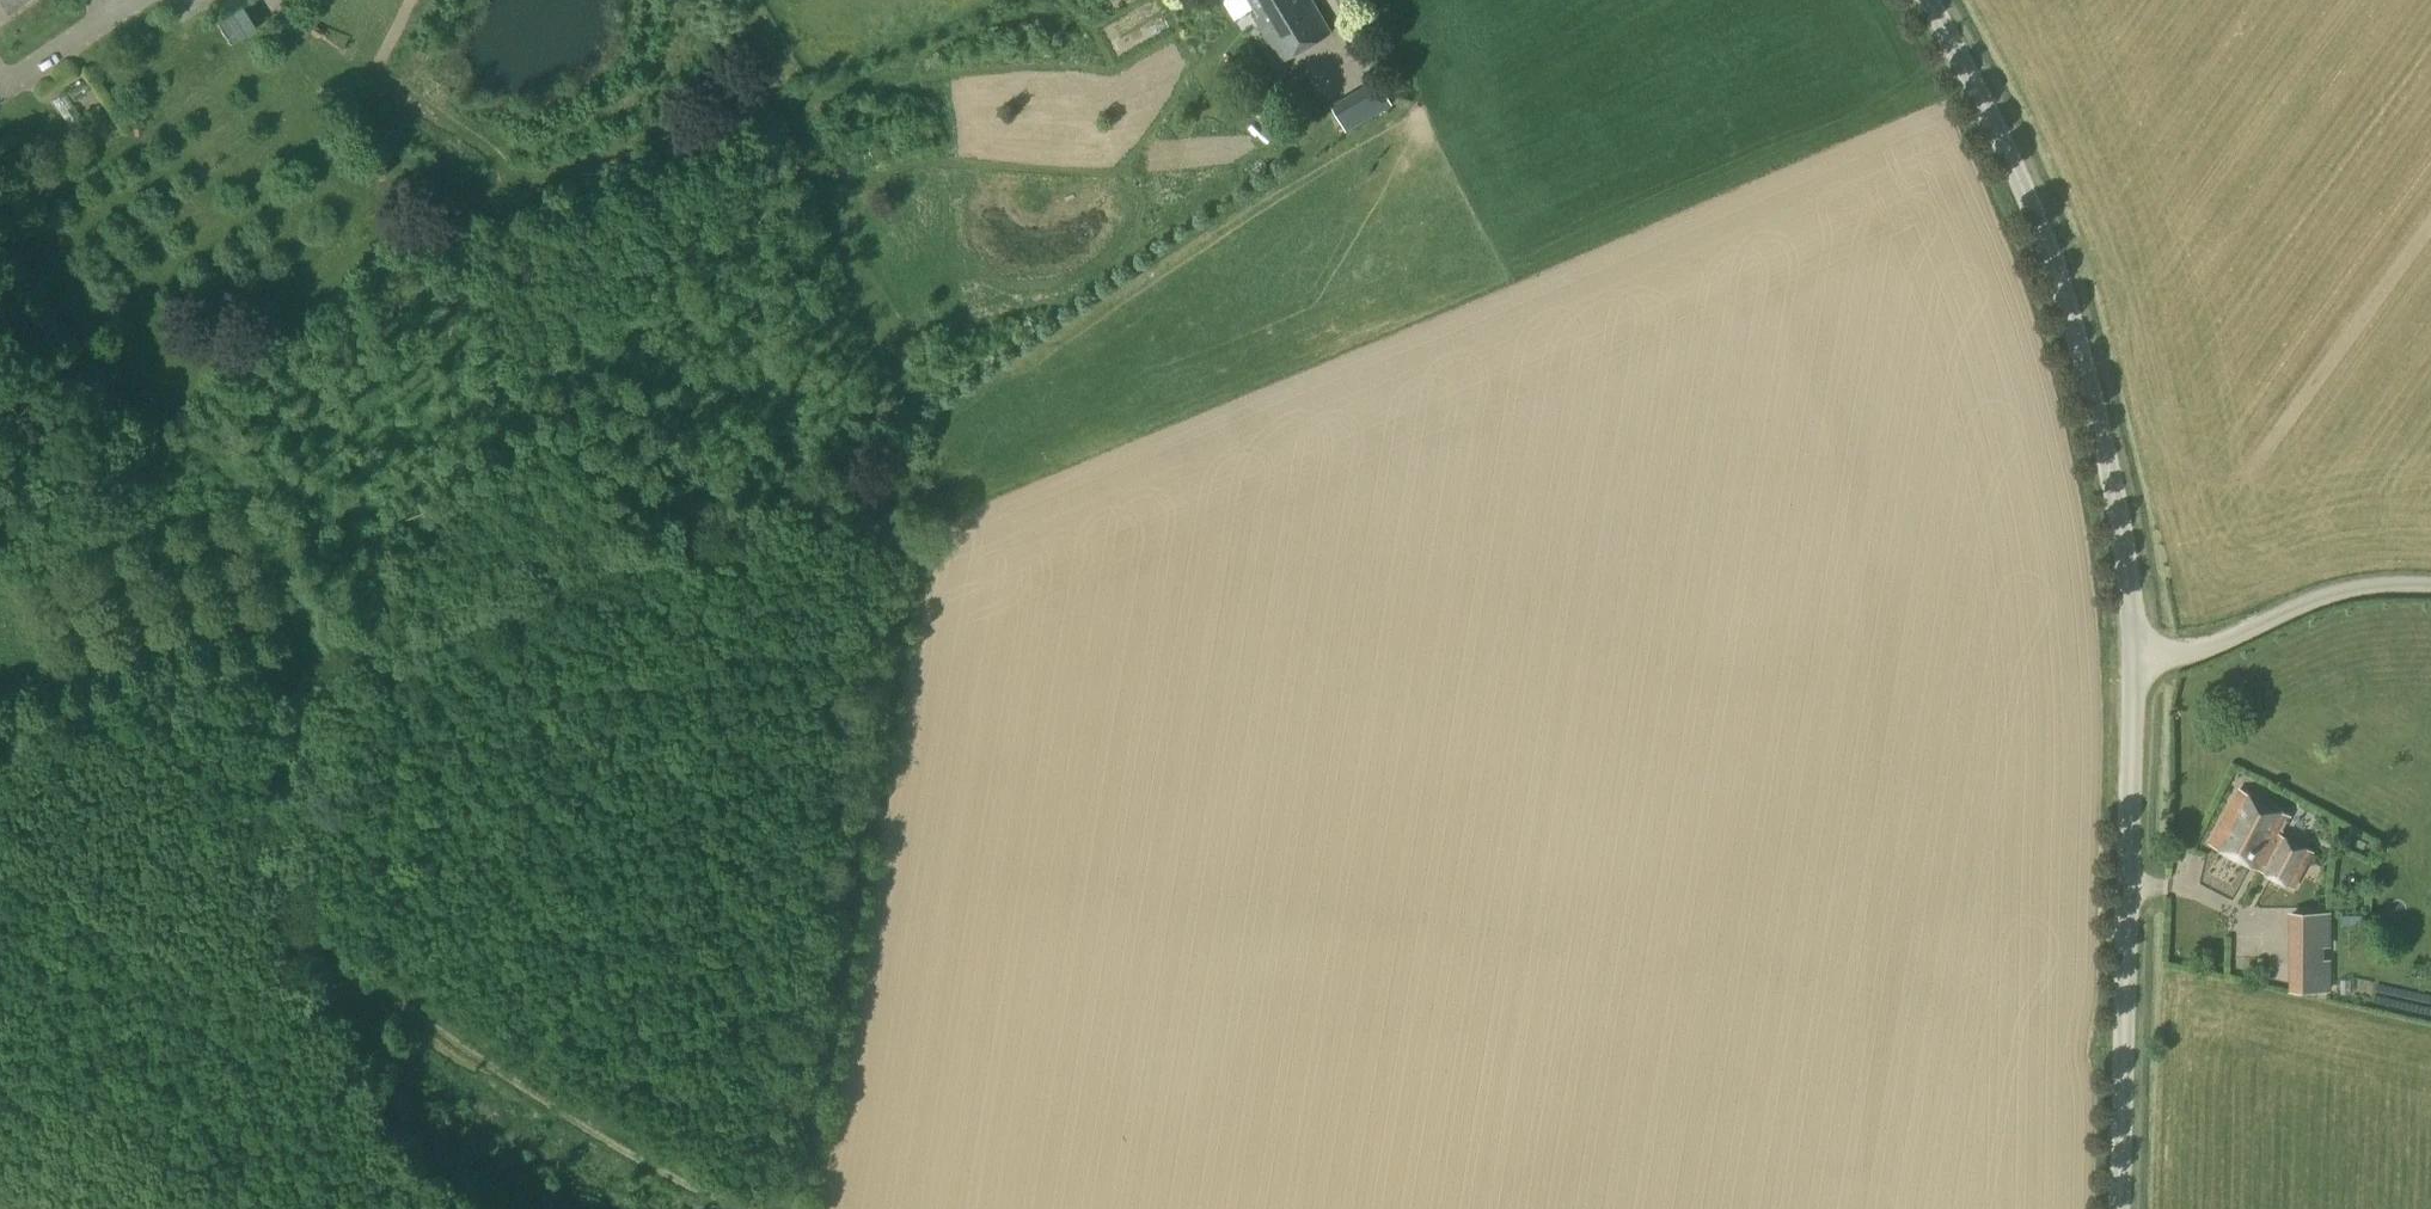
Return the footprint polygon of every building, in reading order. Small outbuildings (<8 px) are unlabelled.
[(8,14),(29,0),(0,0),(0,3),(8,14)] [(1231,16),(1252,4),(1258,14),(1254,16),(1281,62),(1330,33),(1311,0),(1222,0),(1231,16)] [(1348,101),(1333,110),(1346,132),(1361,123),(1348,101)] [(2261,871),(2281,832),(2289,818),(2238,791),(2211,845),(2261,871)] [(2281,832),(2261,871),(2264,872),(2263,874),(2286,886),(2287,885),(2294,889),(2314,851),(2281,832)] [(2330,947),(2330,912),(2288,912),(2288,991),(2331,991),(2331,960),(2324,960),(2324,947),(2330,947)]
